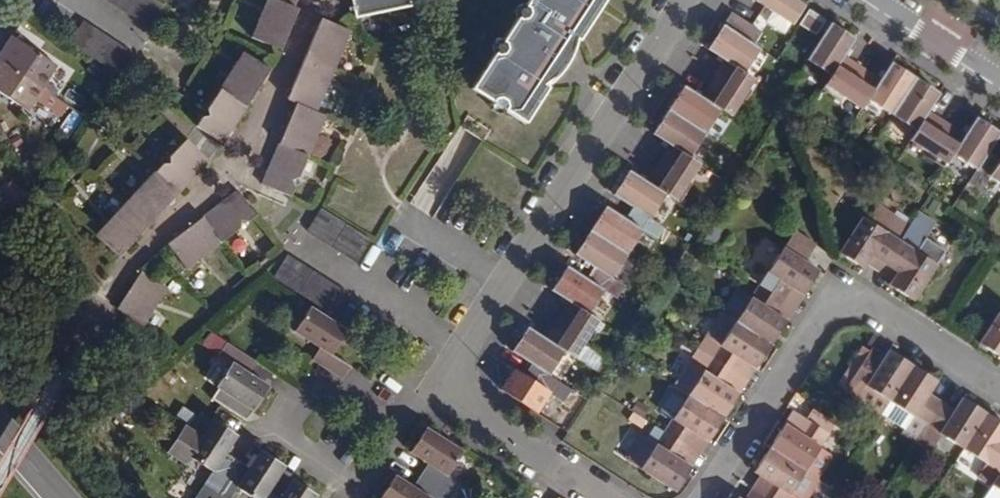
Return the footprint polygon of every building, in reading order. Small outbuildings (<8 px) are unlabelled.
[(155,0),(106,0),(147,26),(161,4),(155,0)] [(267,0),(264,0),(247,41),(276,53),(293,11),(267,0)] [(401,0),(344,0),(349,23),(403,13),(401,0)] [(465,93),(519,128),(543,91),(541,90),(549,84),(553,81),(557,76),(560,73),(562,69),(565,65),(566,60),(568,56),(570,52),(570,44),(573,45),(602,0),(524,0),(465,93)] [(794,0),(754,0),(778,16),(772,26),(785,34),(791,24),(803,6),(794,0)] [(823,18),(808,9),(800,22),(815,32),(823,18)] [(718,28),(748,47),(755,36),(726,17),(718,28)] [(131,52),(79,19),(65,42),(114,73),(116,75),(131,52)] [(345,33),(316,21),(283,102),(291,105),(256,187),(284,199),(319,117),(311,114),(345,33)] [(804,59),(828,74),(841,54),(852,37),(828,22),(804,59)] [(703,53),(719,63),(740,76),(756,52),(748,47),(718,28),(703,53)] [(39,90),(47,96),(52,89),(42,84),(54,66),(14,39),(9,36),(0,50),(0,65),(39,90)] [(266,71),(240,54),(194,127),(220,144),(266,71)] [(889,114),(913,77),(889,62),(879,78),(865,99),(889,114)] [(0,65),(0,96),(24,112),(39,90),(0,65)] [(937,92),(913,77),(889,114),(913,129),(926,109),(937,92)] [(679,90),(664,113),(701,137),(716,114),(695,101),(679,90)] [(926,109),(913,129),(907,137),(919,145),(920,144),(938,116),(926,109)] [(648,138),(665,148),(685,161),(701,137),(664,113),(648,138)] [(929,138),(936,144),(949,123),(938,116),(920,144),(919,145),(923,147),(929,138)] [(973,116),(963,133),(950,153),(975,169),(987,151),(999,132),(973,116)] [(944,161),(950,153),(963,133),(949,123),(936,144),(929,138),(923,147),(944,161)] [(207,163),(183,141),(94,235),(117,256),(207,163)] [(975,169),(967,181),(979,188),(987,176),(999,185),(999,156),(998,159),(987,151),(975,169)] [(610,198),(629,211),(647,222),(662,198),(641,184),(625,174),(610,198)] [(254,218),(235,193),(165,246),(184,270),(254,218)] [(372,243),(322,210),(307,233),(359,265),(372,243)] [(647,222),(629,211),(621,222),(602,210),(588,231),(625,255),(639,234),(651,241),(658,229),(647,222)] [(885,262),(900,238),(862,214),(839,250),(863,265),(864,263),(871,253),(885,262)] [(914,216),(900,238),(885,262),(898,270),(891,279),(889,282),(912,297),(935,261),(934,260),(919,251),(926,240),(933,228),(914,216)] [(387,227),(378,247),(395,254),(404,234),(387,227)] [(591,269),(584,280),(601,292),(613,299),(620,288),(608,281),(625,255),(588,231),(571,257),(591,269)] [(758,284),(780,298),(789,284),(803,293),(818,269),(802,260),(812,244),(792,231),(779,252),(758,284)] [(934,260),(942,250),(926,240),(919,251),(934,260)] [(884,263),(885,262),(871,253),(864,263),(878,271),(884,263)] [(351,298),(287,257),(272,279),(337,321),(351,298)] [(884,263),(878,271),(891,279),(898,270),(885,262),(884,263)] [(549,292),(565,302),(586,315),(601,292),(584,280),(564,268),(549,292)] [(163,290),(138,273),(113,309),(139,326),(163,290)] [(734,321),(769,344),(786,319),(772,310),(780,298),(758,284),(734,321)] [(780,298),(793,307),(803,293),(789,284),(780,298)] [(980,341),(999,311),(999,303),(994,299),(969,334),(980,341)] [(594,320),(586,315),(565,302),(557,315),(576,326),(571,334),(581,340),(594,320)] [(345,332),(309,308),(294,331),(321,348),(314,359),(345,379),(353,367),(331,354),(345,332)] [(980,341),(999,353),(999,311),(980,341)] [(550,326),(578,344),(581,340),(571,334),(576,326),(557,315),(550,326)] [(723,337),(710,357),(732,371),(741,357),(755,366),(769,344),(734,321),(723,337)] [(542,339),(563,352),(570,357),(578,344),(550,326),(542,339)] [(510,351),(540,370),(548,375),(563,352),(542,339),(525,327),(510,351)] [(256,363),(225,342),(217,355),(232,364),(220,384),(210,399),(220,405),(245,421),(253,410),(263,395),(269,386),(249,373),(256,363)] [(881,362),(885,355),(872,346),(867,353),(881,362)] [(852,378),(853,376),(867,354),(858,348),(843,372),(852,378)] [(673,387),(686,395),(721,417),(738,392),(725,383),(732,371),(710,357),(698,349),(673,387)] [(890,400),(913,365),(889,349),(885,355),(881,362),(867,353),(867,354),(853,376),(890,400)] [(936,380),(913,365),(890,400),(882,413),(919,437),(942,401),(928,392),(936,380)] [(548,375),(540,370),(532,381),(512,369),(500,390),(535,413),(549,392),(562,400),(568,388),(548,375)] [(890,400),(853,376),(852,378),(843,391),(881,415),(882,413),(890,400)] [(671,418),(663,431),(684,445),(693,430),(707,439),(721,417),(686,395),(685,397),(672,389),(658,410),(671,418)] [(954,409),(942,401),(927,425),(964,448),(987,413),(962,397),(954,409)] [(783,423),(768,447),(804,469),(806,467),(818,474),(828,458),(816,451),(833,425),(811,411),(805,419),(796,432),(783,423)] [(792,411),(783,423),(796,432),(805,419),(792,411)] [(987,413),(964,448),(999,471),(999,421),(987,413)] [(201,486),(214,494),(235,462),(224,455),(237,436),(218,424),(210,419),(199,436),(182,425),(164,452),(181,463),(188,453),(212,470),(201,486)] [(427,466),(420,477),(449,496),(458,484),(446,476),(461,452),(424,429),(408,454),(427,466)] [(684,445),(697,453),(707,439),(693,430),(684,445)] [(684,445),(663,431),(640,466),(675,487),(689,466),(676,457),(684,445)] [(758,493),(766,497),(798,497),(789,493),(804,469),(768,447),(754,470),(761,474),(766,478),(767,478),(758,493)] [(255,497),(262,497),(266,491),(278,472),(282,466),(258,450),(246,469),(235,462),(214,494),(220,497),(227,497),(235,485),(255,497)] [(992,484),(999,489),(999,471),(992,484)] [(751,489),(758,493),(767,478),(766,478),(761,474),(751,489)] [(420,477),(413,489),(393,476),(379,497),(448,497),(449,496),(420,477)] [(316,496),(289,479),(278,497),(314,497),(316,496)] [(758,493),(751,489),(745,497),(754,497),(758,493)]
